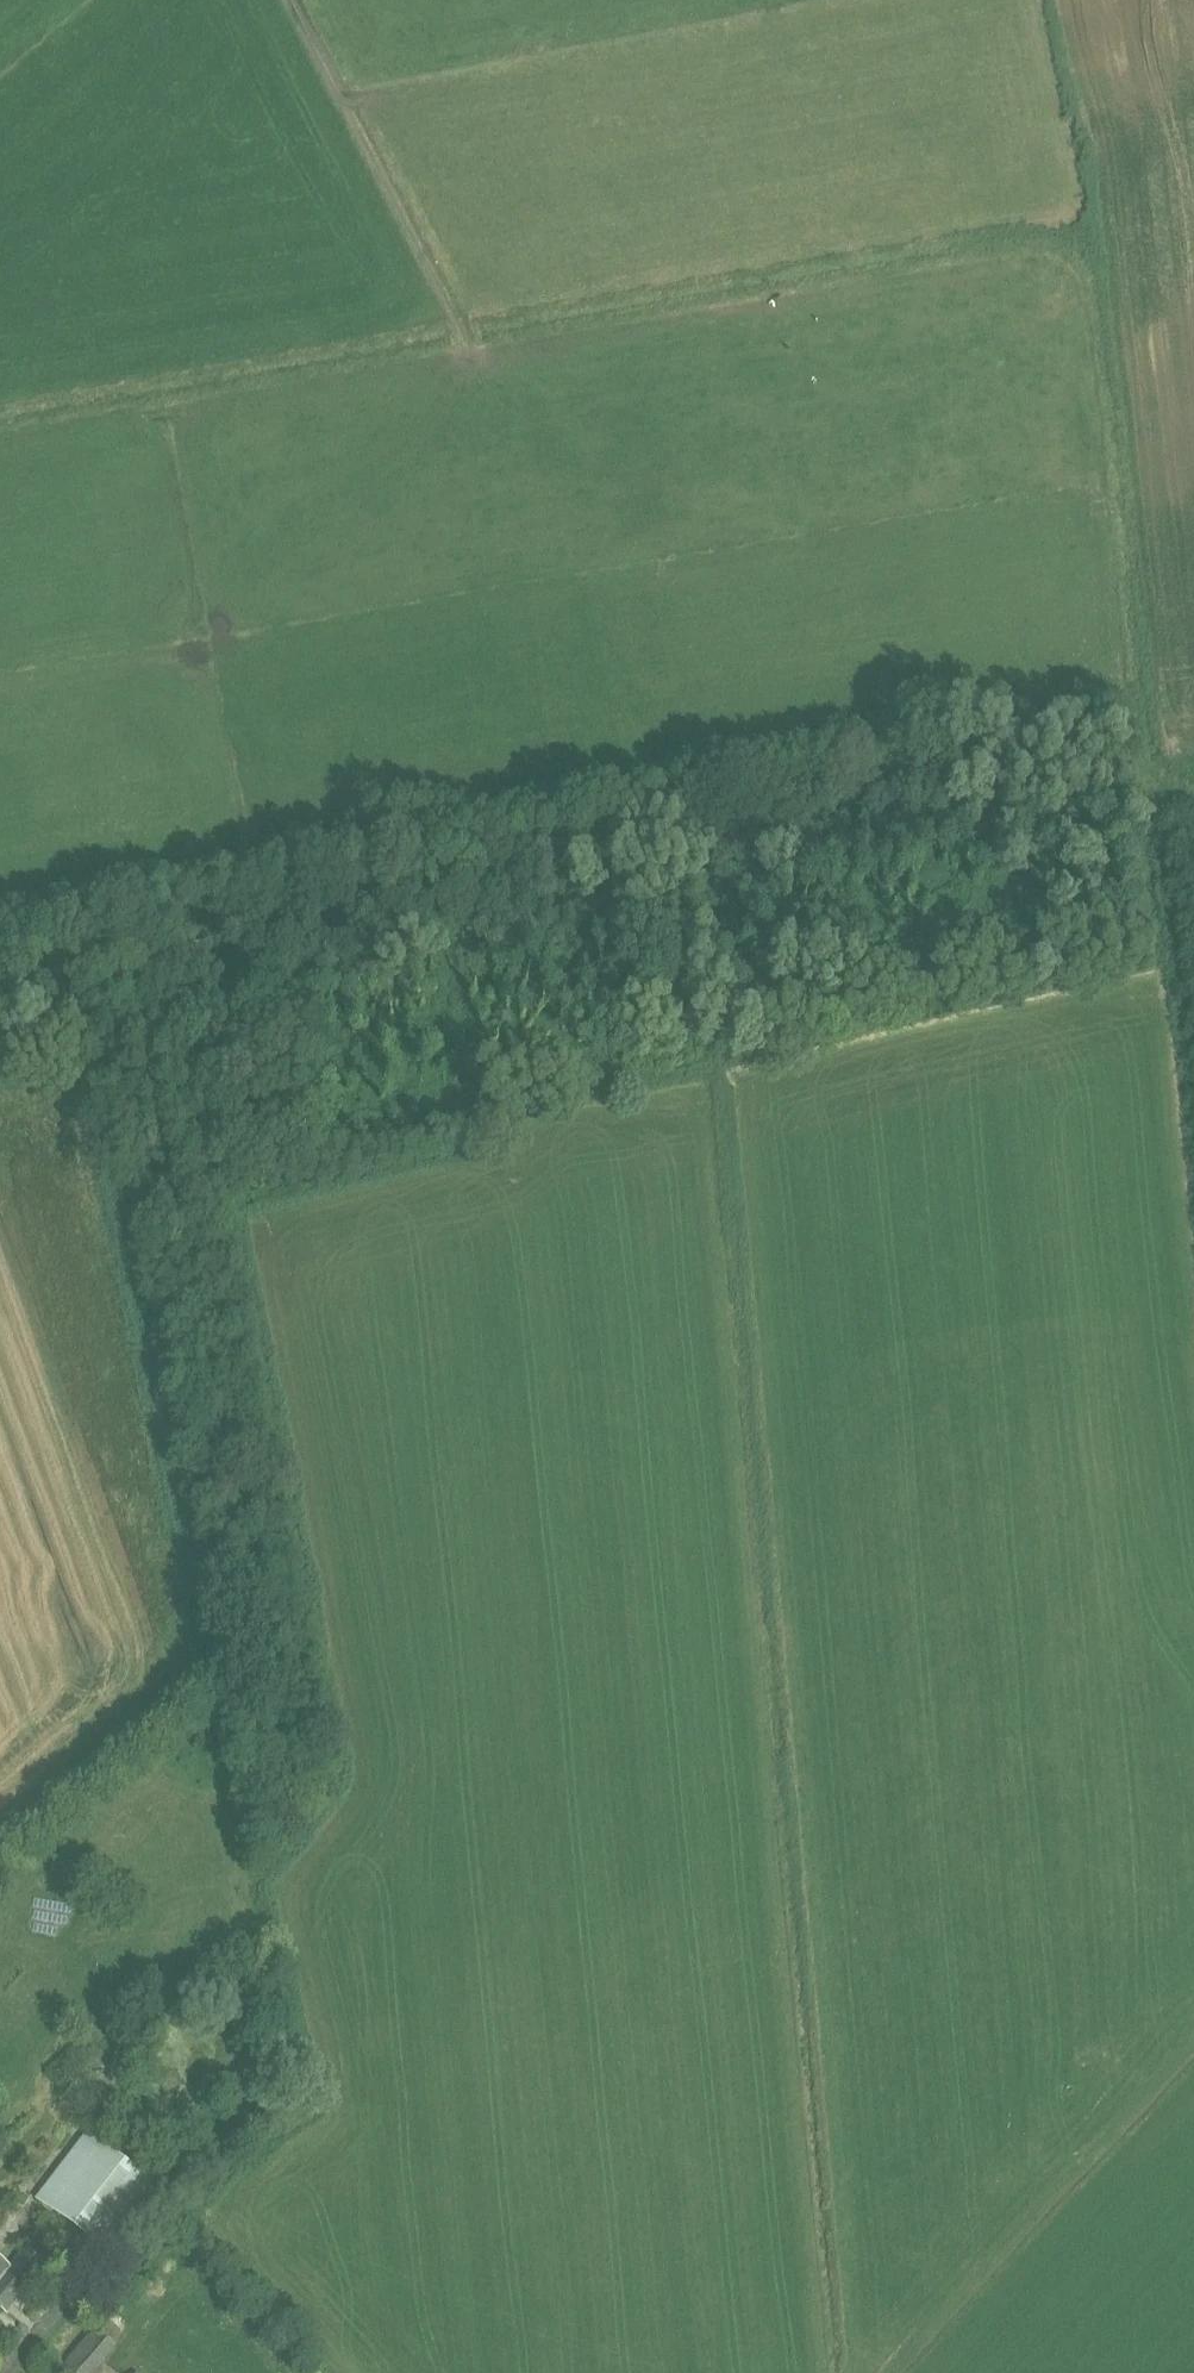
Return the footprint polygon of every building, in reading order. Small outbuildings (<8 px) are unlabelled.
[(44,1909),(44,1930),(70,1930),(70,1909),(44,1909)] [(38,2199),(96,2244),(145,2182),(87,2136),(38,2199)] [(1,2309),(6,2313),(45,2264),(25,2248),(11,2266),(0,2258),(0,2309),(1,2309)] [(97,2330),(112,2343),(121,2333),(106,2319),(97,2330)] [(73,2372),(93,2372),(116,2347),(112,2343),(97,2330),(96,2329),(64,2365),(73,2372)]
